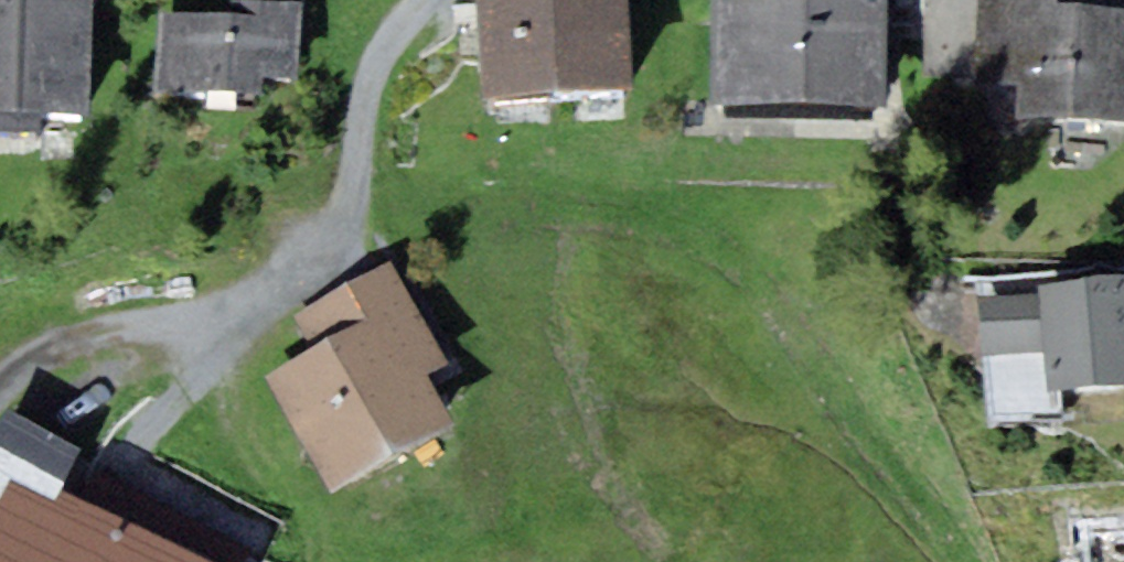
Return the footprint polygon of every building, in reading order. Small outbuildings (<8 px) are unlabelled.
[(91,124),(95,0),(0,0),(0,121),(91,124)] [(234,16),(163,12),(158,93),(264,99),(265,82),(302,84),(306,3),(256,0),(235,0),(234,16)] [(633,91),(629,0),(478,0),(483,97),(633,91)] [(714,104),(890,105),(890,0),(713,0),(714,104)] [(1123,127),(1123,11),(1057,7),(1058,0),(978,0),(975,80),(1018,83),(1016,121),(1123,127)] [(294,310),(316,350),(263,379),(330,495),(453,428),(423,379),(448,365),(391,258),(294,310)] [(1040,295),(975,301),(980,356),(1045,350),(1049,391),(1123,385),(1123,274),(1039,281),(1040,295)] [(9,412),(0,426),(0,498),(10,479),(55,502),(82,452),(9,412)] [(82,452),(55,502),(10,479),(0,498),(0,561),(244,561),(254,543),(82,452)] [(1070,528),(1072,561),(1123,561),(1123,525),(1070,528)]
